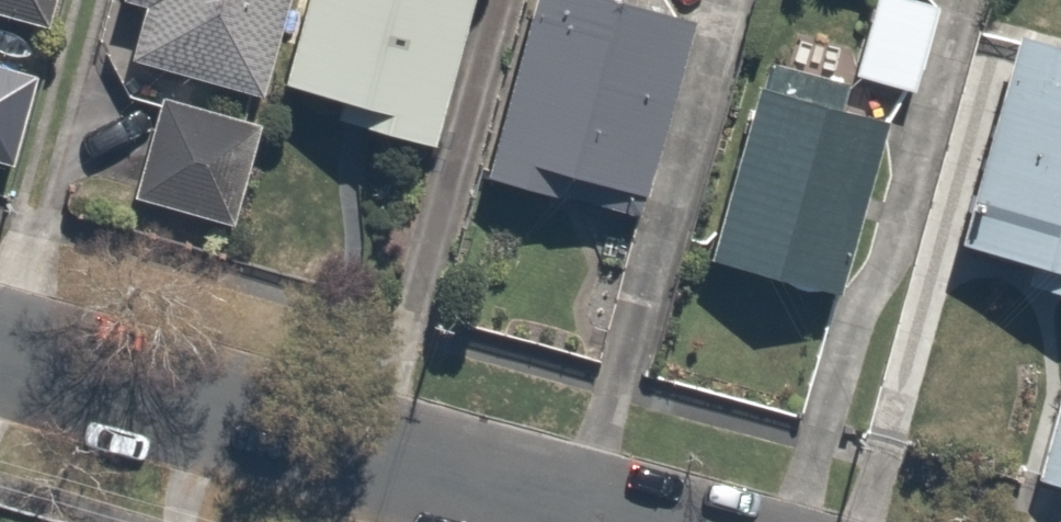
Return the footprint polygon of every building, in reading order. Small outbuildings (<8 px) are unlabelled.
[(49,0),(0,0),(0,20),(42,30),(49,0)] [(283,0),(139,0),(140,0),(126,56),(261,90),(283,0)] [(421,144),(472,0),(297,0),(271,74),(336,97),(331,112),(421,144)] [(484,175),(632,218),(694,8),(666,0),(535,0),(484,175)] [(929,0),(874,0),(854,70),(921,89),(945,4),(929,0)] [(1025,23),(961,237),(1027,257),(1022,275),(1060,287),(1060,34),(1025,23)] [(831,285),(879,103),(748,68),(700,250),(831,285)] [(251,112),(161,85),(128,197),(218,224),(251,112)] [(1054,383),(1022,469),(1060,484),(1060,386),(1054,383)]
